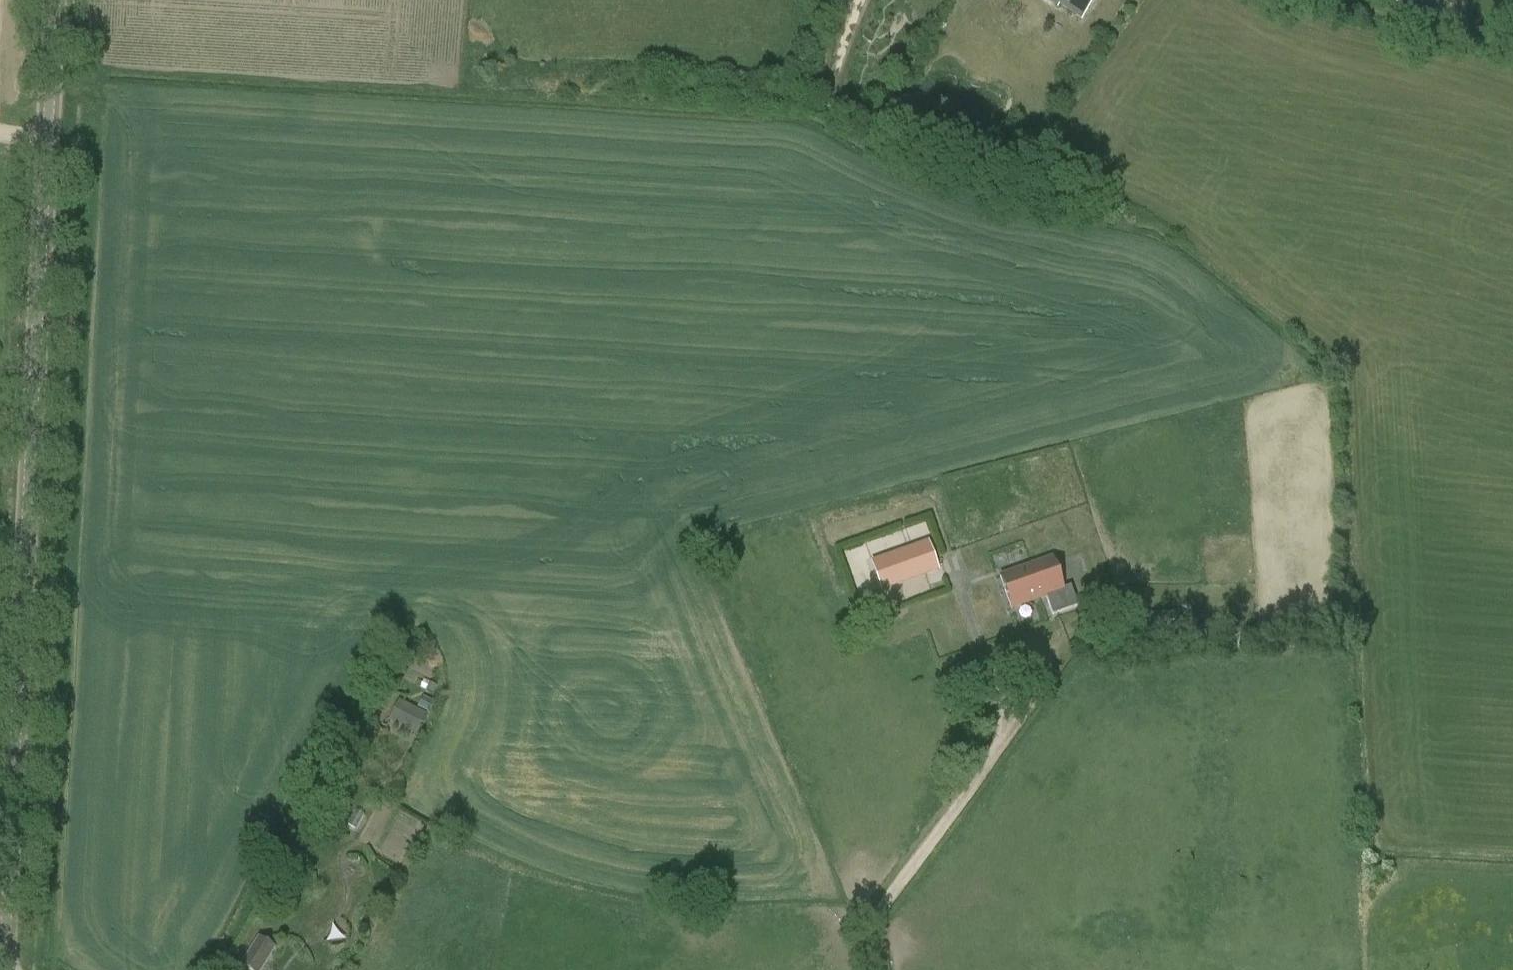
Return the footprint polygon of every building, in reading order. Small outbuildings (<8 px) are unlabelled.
[(1094,0),(1049,0),(1057,6),(1058,3),(1081,19),(1094,0)] [(870,562),(881,593),(939,572),(928,542),(870,562)] [(1052,559),(1000,577),(1011,609),(1045,596),(1052,616),(1077,607),(1070,586),(1063,589),(1052,559)] [(426,715),(399,701),(388,722),(416,736),(426,715)] [(276,948),(258,937),(241,966),(248,969),(262,969),(276,948)]
